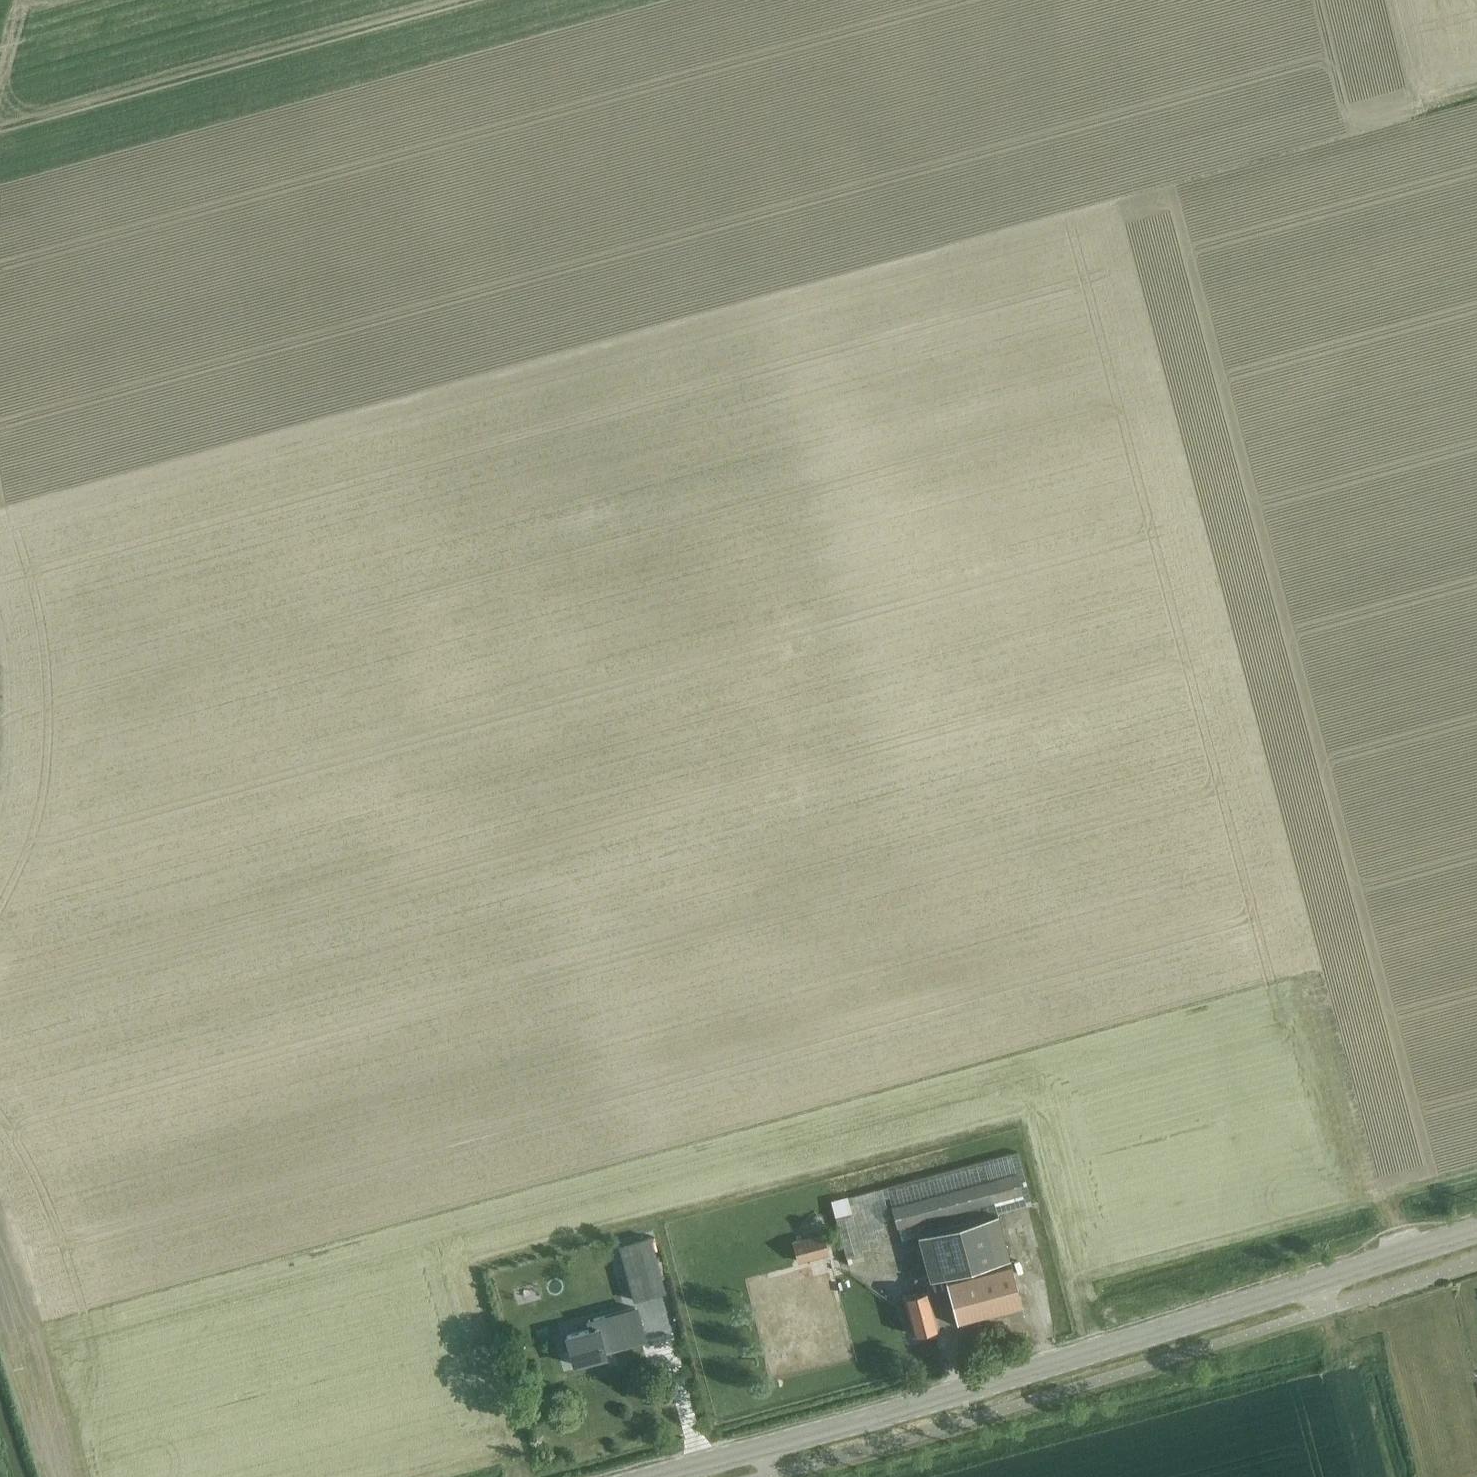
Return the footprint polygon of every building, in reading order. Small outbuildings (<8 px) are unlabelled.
[(997,1212),(993,1199),(1020,1192),(1015,1171),(891,1206),(897,1226),(914,1221),(928,1273),(914,1277),(918,1291),(903,1295),(913,1333),(938,1327),(937,1325),(957,1320),(957,1321),(1022,1304),(1009,1258),(997,1212)] [(848,1196),(832,1200),(834,1211),(850,1207),(848,1196)] [(794,1239),(798,1259),(829,1251),(825,1232),(794,1239)] [(650,1234),(618,1243),(633,1299),(665,1290),(650,1234)] [(591,1327),(566,1333),(574,1362),(605,1353),(603,1345),(611,1343),(612,1347),(645,1338),(636,1305),(588,1318),(591,1327)]
